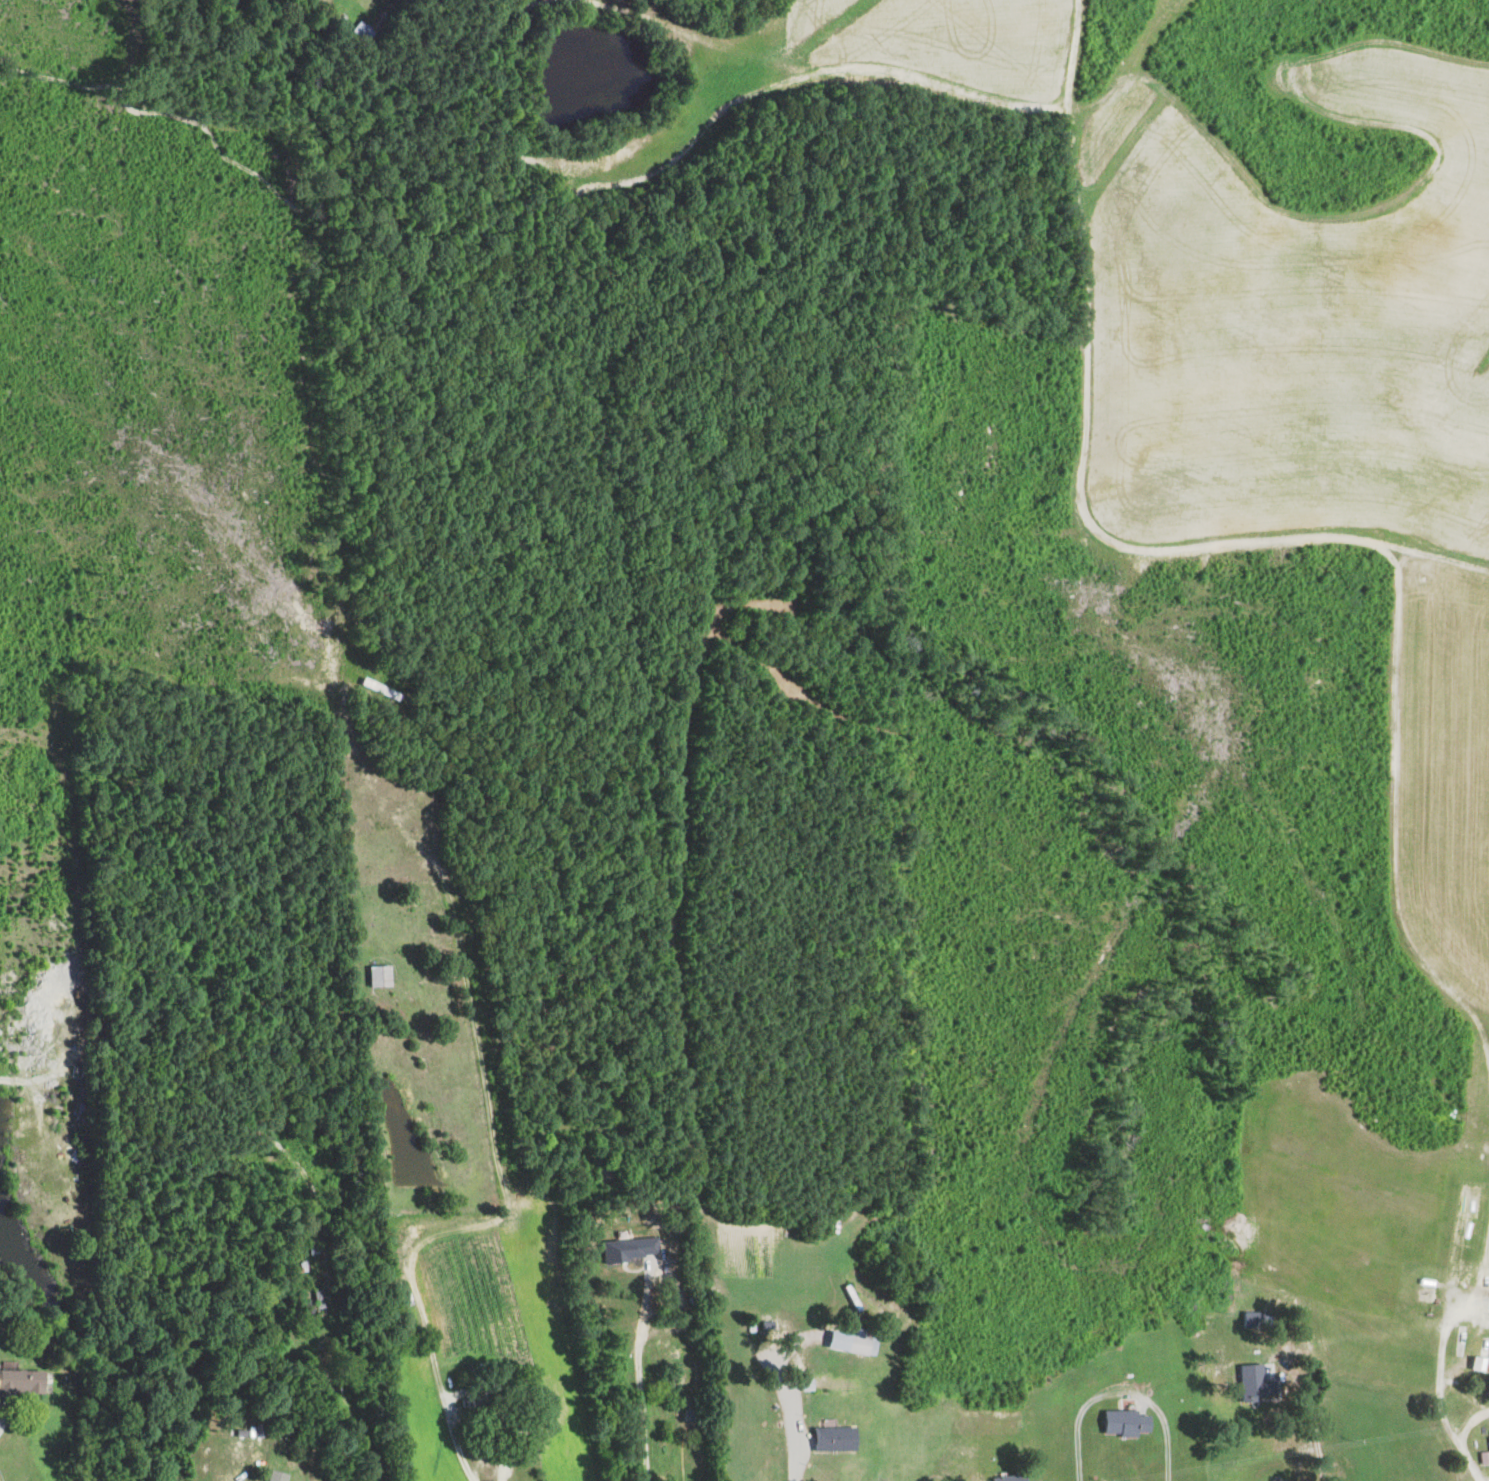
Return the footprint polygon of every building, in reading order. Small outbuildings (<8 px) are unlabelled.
[(595,1243),(598,1263),(655,1256),(653,1236),(595,1243)] [(1237,1329),(1258,1329),(1258,1312),(1237,1312),(1237,1329)] [(872,1356),(875,1333),(867,1331),(866,1338),(822,1331),(820,1348),(872,1356)] [(1465,1358),(1464,1372),(1488,1373),(1488,1359),(1465,1358)] [(1236,1402),(1252,1402),(1252,1396),(1261,1396),(1261,1364),(1235,1365),(1236,1402)] [(49,1371),(0,1369),(0,1393),(49,1394),(49,1371)] [(1097,1435),(1133,1436),(1133,1432),(1144,1433),(1144,1412),(1098,1411),(1097,1435)] [(265,1438),(265,1426),(238,1425),(237,1436),(265,1438)] [(849,1450),(849,1426),(807,1427),(808,1452),(849,1450)] [(1477,1465),(1488,1465),(1488,1437),(1485,1437),(1486,1451),(1476,1452),(1477,1465)] [(272,1469),(269,1480),(290,1480),(292,1474),(272,1469)]
